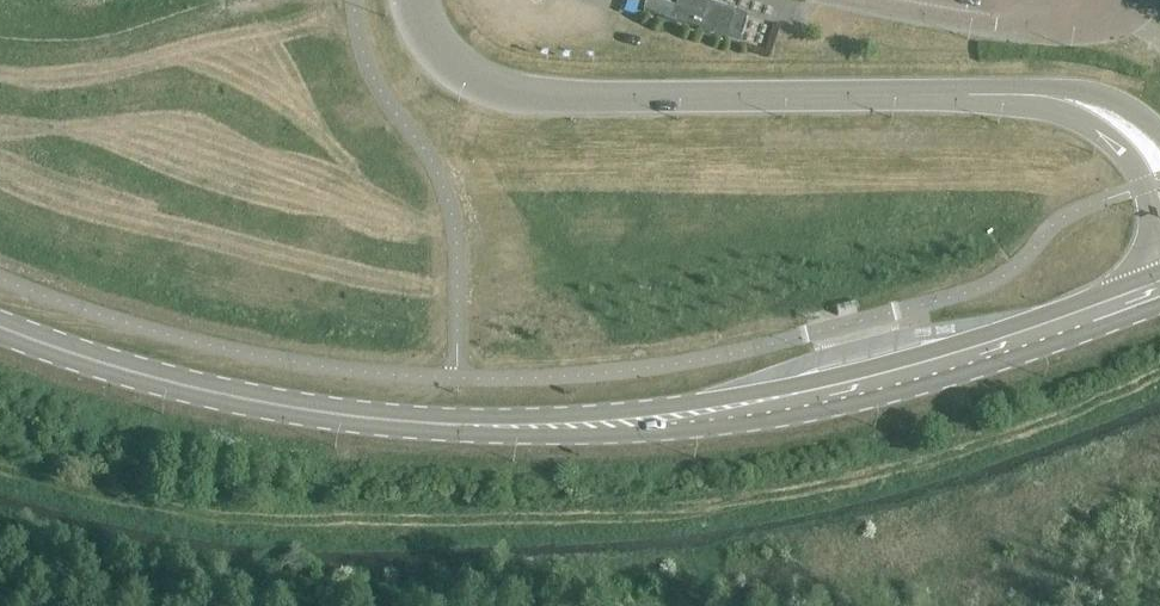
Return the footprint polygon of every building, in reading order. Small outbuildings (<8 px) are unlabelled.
[(701,0),(679,0),(677,7),(656,0),(646,0),(643,10),(699,28),(699,30),(739,44),(747,16),(701,0)]
